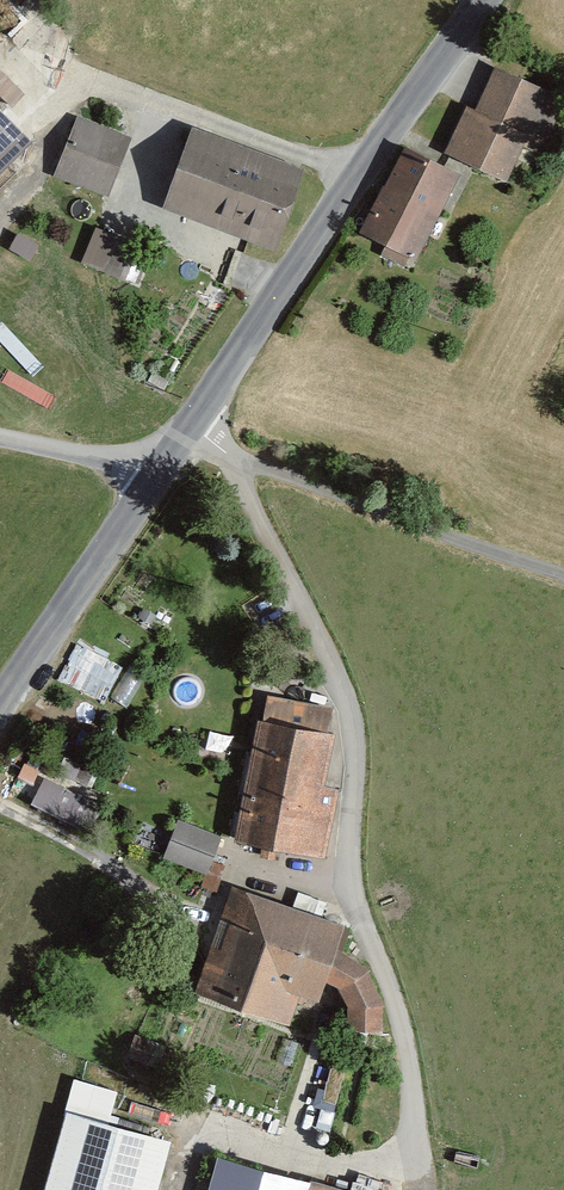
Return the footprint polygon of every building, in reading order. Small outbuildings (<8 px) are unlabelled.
[(560,92),(493,64),(454,156),(520,184),(560,92)] [(26,139),(0,112),(0,163),(26,139)] [(133,144),(74,119),(47,183),(105,208),(133,144)] [(301,171),(195,139),(169,228),(275,260),(301,171)] [(457,179),(405,156),(364,248),(416,271),(457,179)] [(343,714),(261,698),(231,855),(314,871),(343,714)] [(45,773),(33,803),(89,825),(101,795),(45,773)] [(210,872),(225,833),(180,815),(165,854),(210,872)] [(354,933),(234,888),(193,995),(313,1041),(354,933)] [(68,1116),(50,1189),(154,1189),(166,1139),(68,1116)] [(220,1145),(208,1189),(383,1189),(220,1145)]
